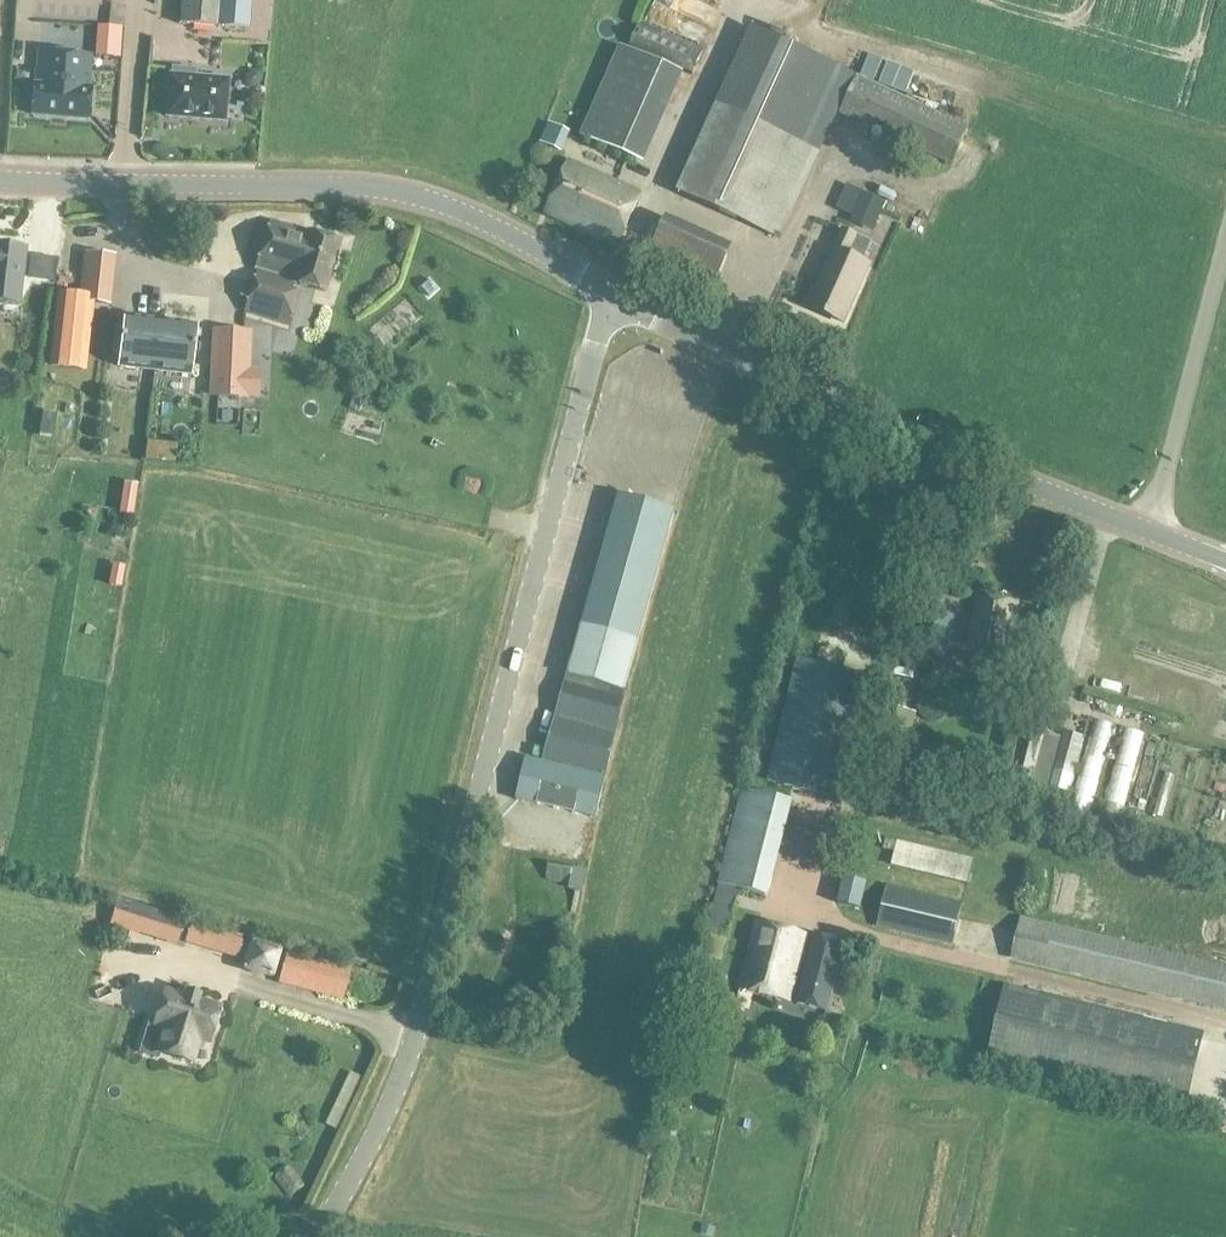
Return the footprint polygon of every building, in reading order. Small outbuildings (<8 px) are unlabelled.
[(108,0),(13,0),(13,7),(107,13),(108,0)] [(180,25),(218,29),(221,0),(182,0),(180,25)] [(640,23),(630,46),(679,67),(692,72),(702,50),(640,23)] [(952,166),(969,127),(856,75),(857,73),(754,26),(677,193),(781,240),(838,114),(952,166)] [(122,29),(98,27),(97,55),(120,56),(122,29)] [(630,46),(619,41),(581,127),(641,154),(679,67),(630,46)] [(34,85),(31,116),(92,120),(95,90),(91,90),(93,55),(38,50),(36,85),(34,85)] [(870,54),(861,76),(874,81),(883,59),(870,54)] [(901,66),(888,61),(879,83),(892,89),(901,66)] [(915,72),(901,66),(892,89),(906,94),(915,72)] [(167,117),(224,122),(228,81),(195,78),(195,71),(173,69),(172,76),(171,76),(167,117)] [(262,76),(258,73),(252,72),(246,77),(246,83),(249,86),(255,86),(261,82),(262,76)] [(570,163),(547,215),(618,247),(641,195),(570,163)] [(866,196),(857,217),(855,220),(872,228),(883,204),(866,196)] [(256,271),(244,312),(288,326),(298,294),(290,292),(292,283),(323,293),(338,244),(269,223),(254,270),(256,271)] [(844,231),(810,309),(844,324),(871,265),(862,261),(870,243),(844,231)] [(17,307),(24,248),(0,245),(0,305),(17,307)] [(86,254),(81,296),(109,299),(113,257),(86,254)] [(121,342),(118,366),(154,371),(160,322),(124,318),(121,338),(121,342)] [(154,371),(190,375),(193,350),(194,350),(194,346),(196,326),(160,322),(154,371)] [(213,332),(210,395),(256,398),(258,371),(248,371),(250,334),(213,332)] [(394,444),(409,450),(421,421),(369,400),(360,423),(364,424),(359,436),(392,449),(394,444)] [(573,663),(629,679),(638,643),(675,513),(620,497),(583,628),(573,663)] [(978,596),(966,657),(1004,665),(1017,604),(978,596)] [(919,613),(911,656),(948,663),(958,619),(919,613)] [(798,660),(768,781),(831,797),(860,675),(798,660)] [(549,743),(544,762),(603,776),(629,679),(573,663),(565,690),(549,743)] [(881,713),(868,774),(891,779),(906,720),(881,713)] [(1027,727),(1012,781),(1029,786),(1043,731),(1027,727)] [(1030,790),(1046,794),(1061,737),(1045,733),(1030,790)] [(603,776),(544,762),(526,758),(516,801),(597,820),(607,777),(603,776)] [(1071,770),(1063,806),(1088,812),(1096,776),(1071,770)] [(717,885),(718,885),(740,890),(770,898),(794,803),(742,789),(717,885)] [(886,838),(884,850),(895,852),(891,867),(968,885),(974,859),(886,838)] [(837,875),(834,899),(852,902),(855,877),(837,875)] [(887,885),(877,929),(953,947),(962,904),(887,885)] [(119,900),(111,925),(177,946),(186,920),(119,900)] [(1011,961),(1225,1012),(1225,965),(1021,917),(1011,961)] [(757,923),(740,989),(789,1002),(806,935),(757,923)] [(815,938),(798,1004),(826,1011),(843,945),(815,938)] [(280,950),(253,943),(245,968),(273,977),(280,950)] [(288,954),(280,983),(343,1000),(351,970),(288,954)] [(1006,985),(987,1061),(1187,1109),(1205,1032),(1006,985)] [(223,1006),(164,987),(152,1028),(161,1031),(154,1053),(194,1065),(201,1043),(210,1046),(223,1006)] [(703,1225),(700,1234),(713,1236),(716,1228),(703,1225)]
